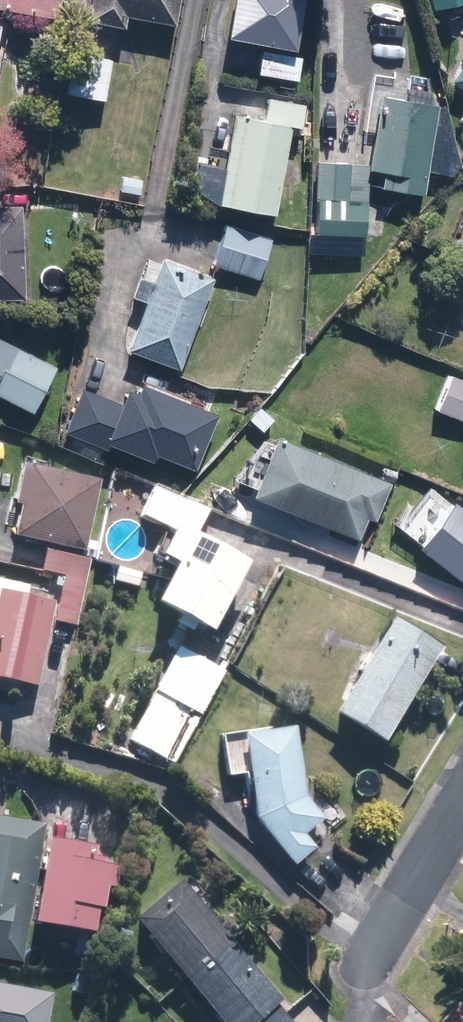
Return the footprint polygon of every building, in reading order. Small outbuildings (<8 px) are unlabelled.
[(60,0),(0,0),(0,7),(57,17),(60,0)] [(85,20),(123,27),(125,16),(171,25),(176,0),(89,0),(85,20)] [(226,36),(292,48),(300,0),(232,0),(226,36)] [(261,51),(257,73),(296,80),(300,58),(261,51)] [(103,101),(110,59),(73,53),(66,95),(103,101)] [(448,81),(462,91),(462,60),(448,81)] [(394,98),(377,96),(369,164),(320,159),(311,232),(361,238),(370,170),(380,171),(378,189),(424,194),(434,103),(394,98)] [(262,119),(233,113),(216,202),(273,213),(290,126),(298,128),(303,104),(267,97),(262,119)] [(0,207),(0,299),(22,299),(20,206),(0,207)] [(226,222),(211,264),(259,281),(274,239),(226,222)] [(130,296),(145,301),(127,352),(178,370),(211,278),(160,260),(151,283),(136,278),(130,296)] [(0,339),(0,396),(30,411),(53,365),(0,339)] [(447,374),(433,409),(462,421),(462,380),(447,374)] [(119,401),(81,387),(63,432),(108,450),(110,444),(150,459),(152,452),(192,468),(214,412),(136,382),(133,390),(124,387),(119,401)] [(255,499),(361,541),(369,520),(377,523),(393,484),(279,439),(255,499)] [(15,537),(84,552),(100,481),(31,465),(15,537)] [(255,560),(199,531),(211,508),(160,482),(145,510),(178,527),(166,552),(180,559),(160,599),(219,630),(255,560)] [(453,501),(417,546),(462,582),(462,509),(453,501)] [(76,627),(89,559),(45,551),(41,571),(63,576),(54,623),(76,627)] [(0,591),(0,679),(35,686),(52,601),(0,591)] [(381,742),(441,647),(393,617),(333,713),(381,742)] [(174,765),(224,671),(178,647),(128,741),(174,765)] [(323,819),(303,794),(293,729),(241,737),(254,820),(293,866),(313,848),(302,835),(323,819)] [(24,961),(46,823),(0,815),(0,957),(24,961)] [(52,838),(38,923),(97,933),(100,910),(106,911),(110,888),(120,889),(124,867),(108,864),(108,861),(96,859),(99,846),(81,843),(52,838)] [(132,920),(217,1021),(292,1021),(176,883),(132,920)] [(52,993),(0,984),(0,1021),(46,1021),(52,993)] [(451,1021),(462,1021),(462,1008),(451,1021)]
